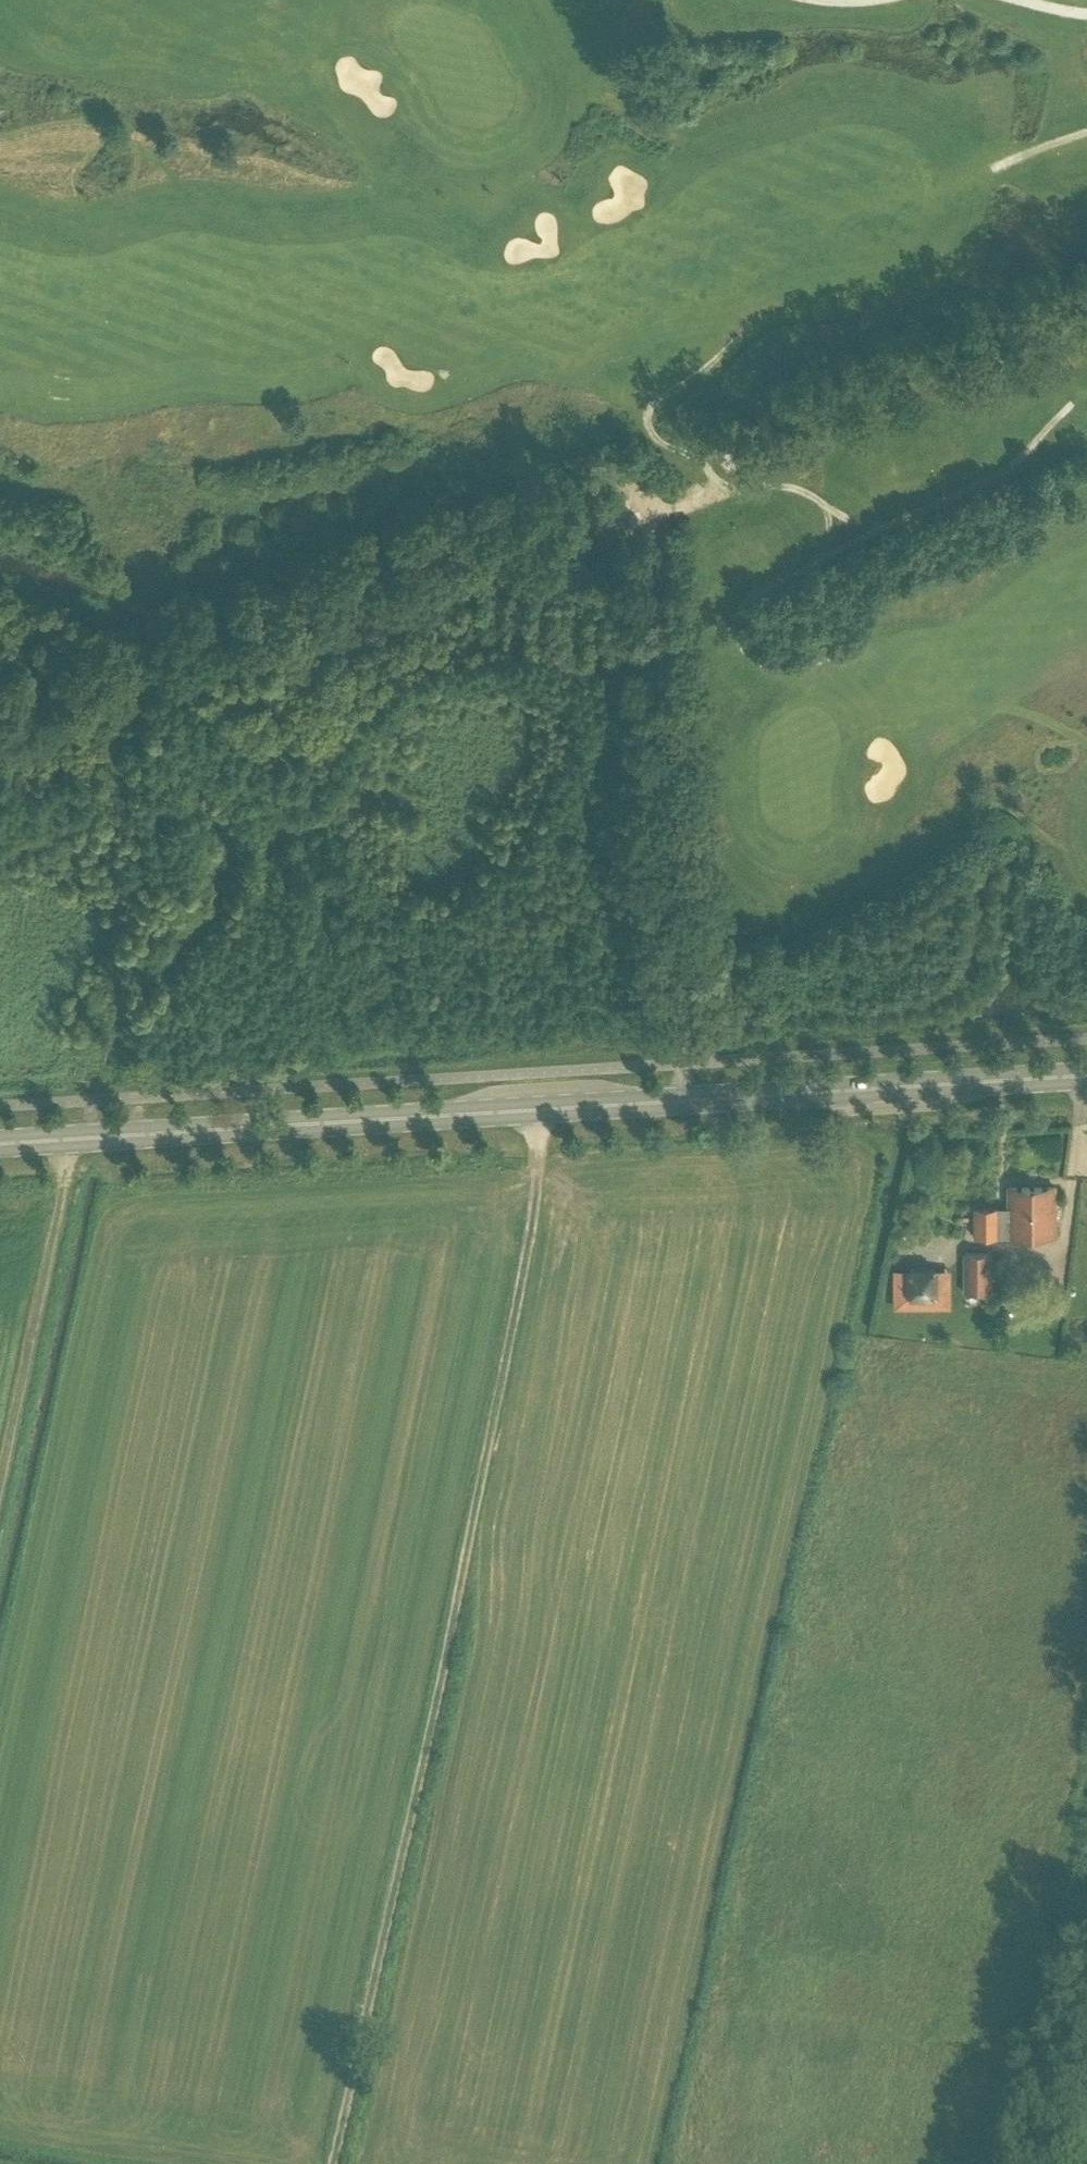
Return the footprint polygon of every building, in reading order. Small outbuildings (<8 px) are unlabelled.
[(679,533),(691,531),(689,518),(677,520),(679,533)] [(1009,1188),(1009,1212),(998,1212),(998,1209),(976,1209),(976,1235),(998,1235),(998,1224),(1009,1224),(1009,1235),(1055,1235),(1055,1188),(1009,1188)] [(964,1253),(963,1293),(992,1293),(992,1253),(964,1253)] [(907,1273),(907,1310),(946,1310),(946,1273),(907,1273)] [(896,1319),(895,1334),(908,1334),(909,1319),(896,1319)]
